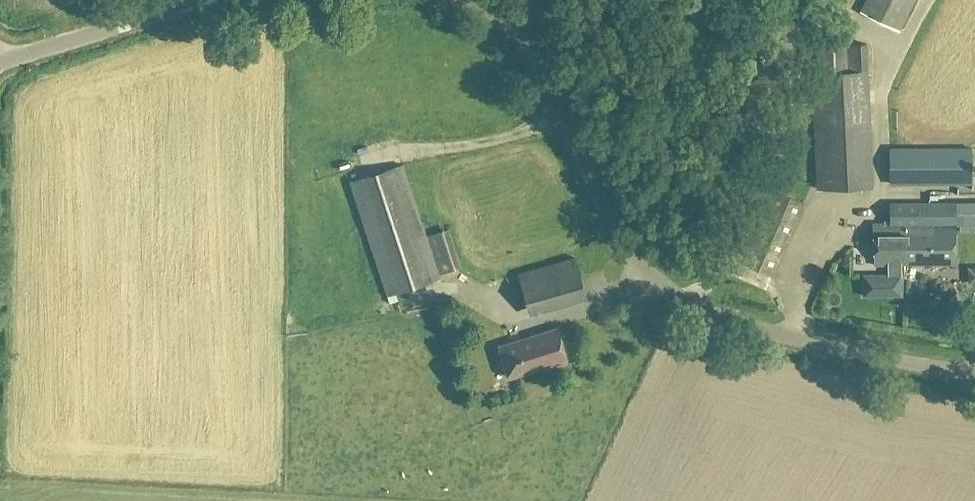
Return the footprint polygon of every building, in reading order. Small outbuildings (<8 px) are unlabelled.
[(916,0),(861,0),(864,2),(860,12),(900,32),(916,0)] [(867,70),(868,70),(866,32),(846,34),(846,42),(816,43),(817,72),(812,73),(812,91),(790,92),(791,113),(814,112),(818,189),(873,186),(867,70)] [(890,149),(890,185),(972,184),(972,148),(890,149)] [(388,296),(440,278),(403,165),(350,182),(388,296)] [(805,202),(764,184),(733,256),(774,273),(805,202)] [(903,253),(904,253),(904,240),(908,240),(908,224),(928,224),(928,202),(889,202),(890,220),(884,220),(884,224),(873,224),(875,265),(889,265),(889,274),(864,274),(864,294),(901,294),(901,265),(903,265),(903,253)] [(955,202),(928,202),(928,224),(956,224),(955,202)] [(957,203),(957,227),(974,226),(974,203),(957,203)] [(928,227),(928,224),(908,224),(908,240),(904,240),(904,253),(903,253),(903,265),(957,265),(956,227),(928,227)] [(530,309),(586,296),(577,257),(521,270),(530,309)] [(954,323),(953,333),(969,335),(970,325),(954,323)] [(559,329),(502,347),(511,377),(568,360),(559,329)]
